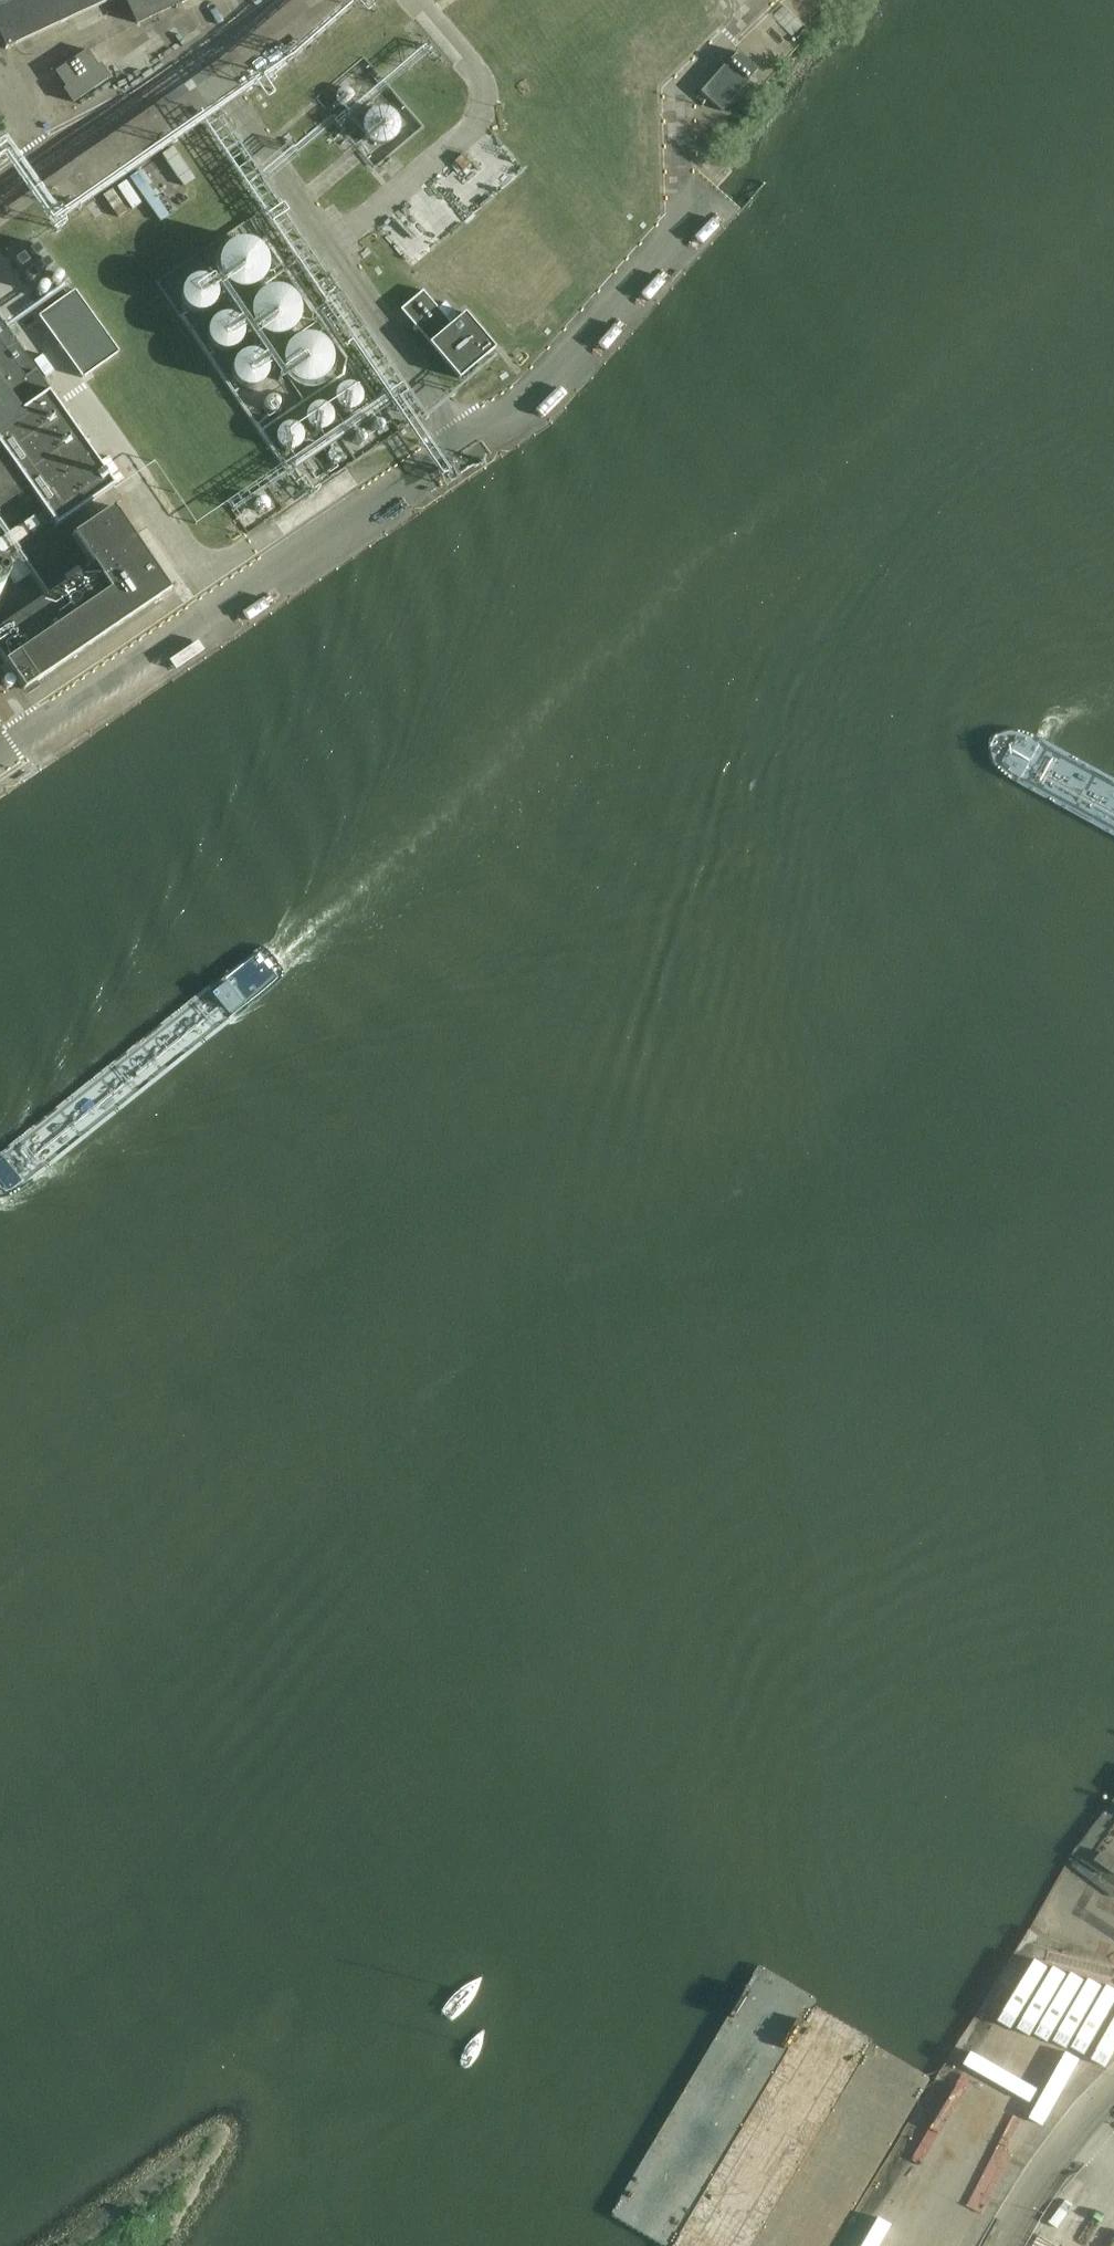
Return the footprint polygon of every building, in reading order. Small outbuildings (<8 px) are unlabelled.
[(5,51),(114,0),(0,0),(0,41),(5,51)] [(136,25),(190,0),(124,0),(136,25)] [(63,89),(72,103),(110,77),(100,63),(98,65),(87,49),(54,72),(65,87),(63,89)] [(726,62),(699,92),(721,112),(748,82),(747,81),(757,70),(737,52),(727,63),(726,62)] [(332,96),(333,99),(334,101),(335,103),(337,105),(339,106),(341,106),(344,106),(346,105),(348,104),(349,102),(350,100),(351,97),(350,95),(350,93),(348,91),(347,89),(344,88),(342,88),(340,88),(337,89),(335,90),(334,92),(333,94),(332,96)] [(361,127),(362,132),(363,136),(366,140),(370,143),(374,145),(379,146),(383,146),(388,144),(392,141),(395,138),(397,133),(398,129),(397,124),(396,119),(393,116),(389,112),(385,110),(380,110),(375,110),(371,112),(367,114),(364,118),(362,122),(361,127)] [(216,265),(217,271),(219,278),(223,283),(228,287),(234,290),(240,291),(247,290),(253,288),(258,284),(262,280),(265,274),(266,267),(265,261),(263,255),(260,249),(255,245),(249,243),(242,241),(236,242),(230,244),(224,248),(220,253),(217,259),(216,265)] [(51,280),(51,282),(52,283),(53,285),(54,286),(55,286),(57,287),(59,286),(60,286),(61,285),(62,284),(63,282),(63,281),(63,279),(63,278),(62,276),(60,275),(59,275),(57,274),(56,274),(54,275),(53,276),(52,277),(51,279),(51,280)] [(179,295),(179,300),(181,304),(184,308),(187,311),(191,313),(196,314),(201,314),(205,312),(209,310),(212,306),(214,302),(215,297),(215,292),(213,288),(210,284),(207,281),(202,279),(198,278),(193,278),(189,280),(185,283),(182,286),(180,291),(179,295)] [(37,291),(37,292),(37,294),(38,295),(39,296),(41,297),(42,297),(44,297),(45,297),(47,296),(48,294),(49,293),(49,291),(49,290),(48,288),(47,287),(46,286),(45,285),(43,285),(41,285),(40,286),(39,287),(38,288),(37,289),(37,291)] [(424,288),(401,306),(459,374),(494,343),(465,307),(457,314),(445,299),(437,305),(424,288)] [(249,312),(250,319),(252,325),(256,330),(261,335),(266,337),(273,338),(279,338),(285,336),(291,332),(295,327),(298,321),(299,315),(298,308),(296,302),(292,297),(287,293),(281,290),(275,289),(269,289),(262,292),(257,295),(253,300),(250,306),(249,312)] [(38,316),(82,379),(119,353),(74,290),(38,316)] [(206,334),(206,339),(208,343),(210,347),(214,350),(218,352),(223,353),(228,353),(232,351),(236,348),(239,345),(241,340),(242,336),(242,331),(240,327),(237,323),(234,320),(229,318),(225,317),(220,317),(216,319),(212,322),(209,325),(207,329),(206,334)] [(29,488),(56,527),(115,486),(49,392),(37,374),(0,320),(0,509),(29,488)] [(280,360),(281,366),(283,372),(287,377),(292,382),(298,384),(304,385),(311,385),(317,383),(322,379),(326,374),(329,368),(330,362),(330,355),(327,349),(324,344),(319,340),(313,337),(306,336),(300,336),(294,339),(289,342),(284,347),(282,353),(280,360)] [(231,371),(232,376),(233,380),(236,384),(240,387),(244,389),(249,390),(253,390),(258,388),(262,385),(265,382),(267,377),(267,373),(267,368),(265,364),(263,360),(259,357),(255,355),(250,354),(245,354),(241,356),(237,359),(234,362),(232,366),(231,371)] [(326,392),(327,396),(328,399),(330,402),(333,405),(336,406),(339,407),(343,406),(346,405),(349,403),(351,400),(353,397),(354,394),(353,390),(352,387),(350,384),(347,382),(344,380),(341,380),(337,380),(334,381),(331,383),(329,386),(327,389),(326,392)] [(299,413),(299,416),(301,420),(303,422),(305,425),(309,426),(312,427),(316,427),(319,425),(322,423),(324,421),(326,417),(326,414),(326,410),(325,407),(323,404),(320,402),(317,400),(313,400),(310,400),(306,401),(303,403),(301,406),(300,409),(299,413)] [(267,433),(267,436),(268,440),(271,443),(273,445),(276,446),(280,447),(283,447),(287,445),(290,443),(292,441),(294,437),(294,434),(294,430),(293,427),(291,424),(288,422),(285,420),(281,420),(278,420),(274,421),(271,423),(269,426),(268,429),(267,433)] [(170,590),(114,507),(72,535),(93,565),(0,628),(0,655),(23,690),(170,590)] [(0,562),(0,564),(14,585),(33,572),(18,550),(0,562)] [(2,684),(2,685),(2,687),(3,688),(5,689),(6,690),(8,690),(9,690),(11,690),(12,689),(13,687),(14,686),(14,684),(14,683),(13,681),(12,680),(11,679),(10,678),(8,678),(7,678),(5,679),(4,680),(3,681),(2,682),(2,684)]
